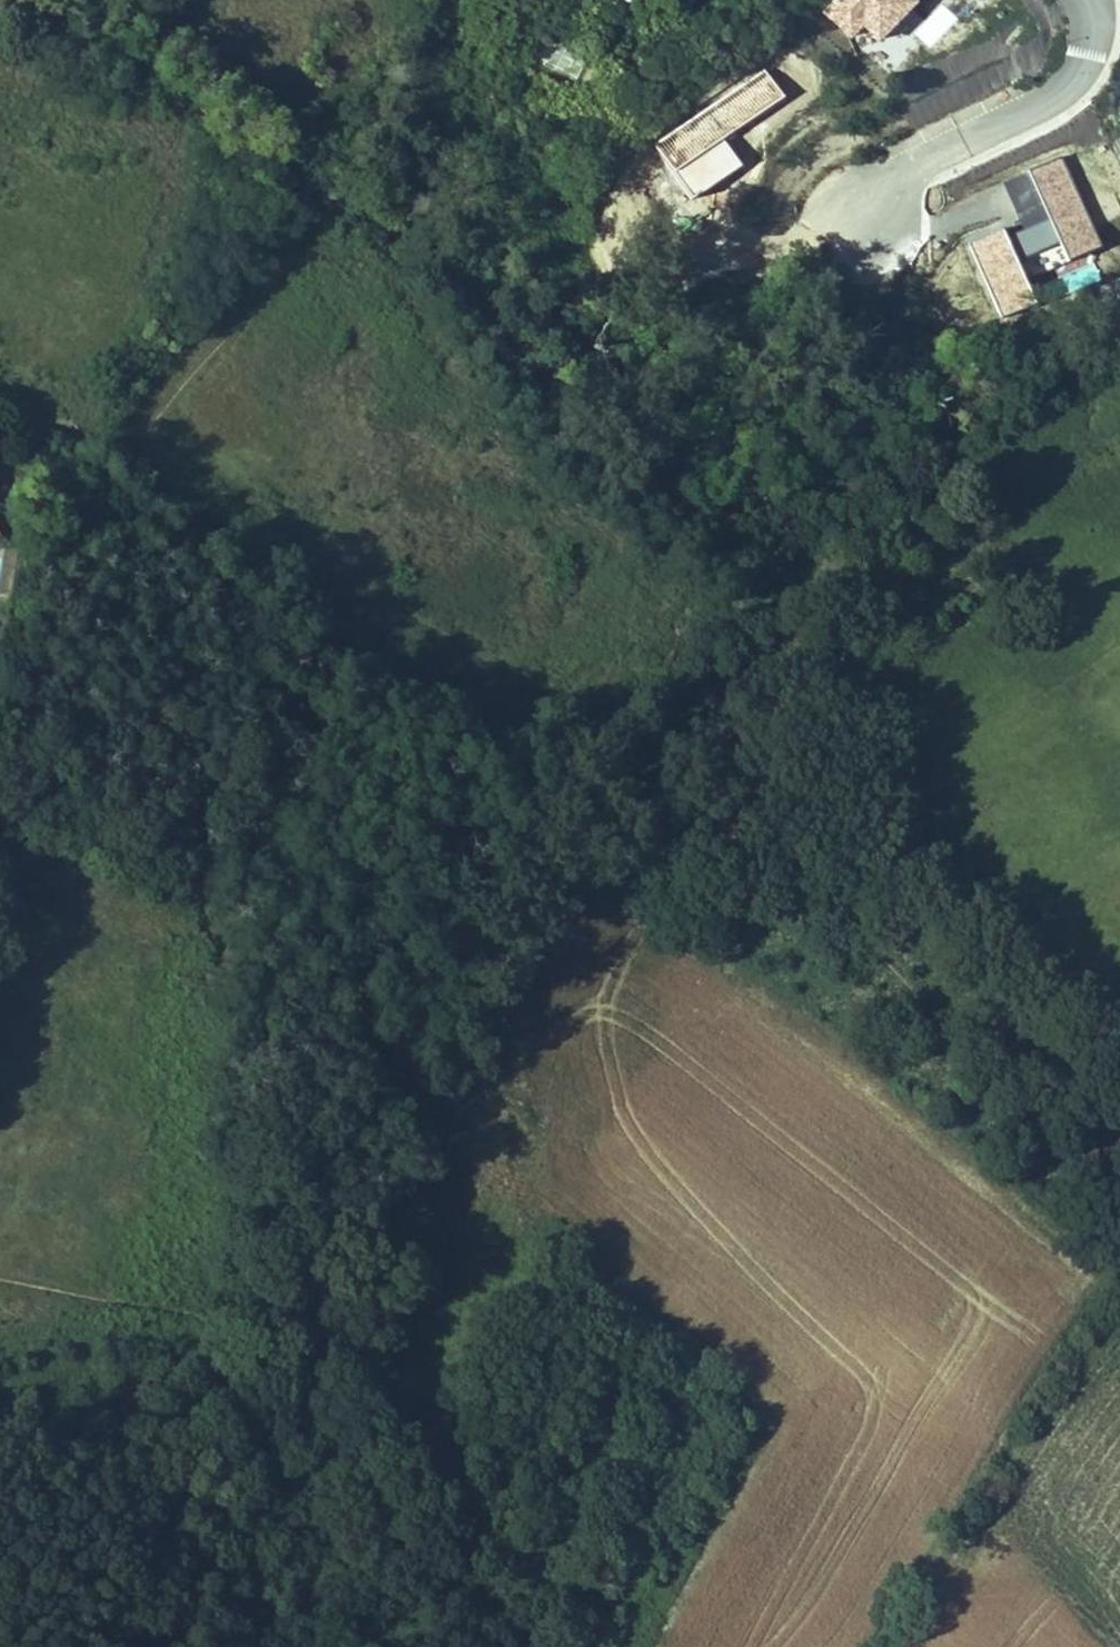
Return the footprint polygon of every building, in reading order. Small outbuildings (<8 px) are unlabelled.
[(531,63),(572,81),(585,52),(544,34),(531,63)]
